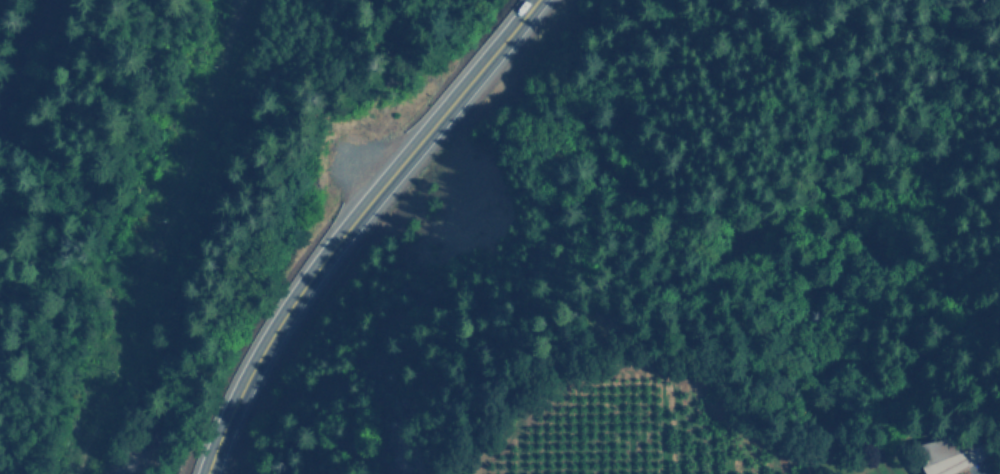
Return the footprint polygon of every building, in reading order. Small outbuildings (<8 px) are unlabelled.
[(969,467),(967,464),(985,456),(971,427),(954,435),(953,433),(917,451),(928,473),(954,473),(969,467)]
